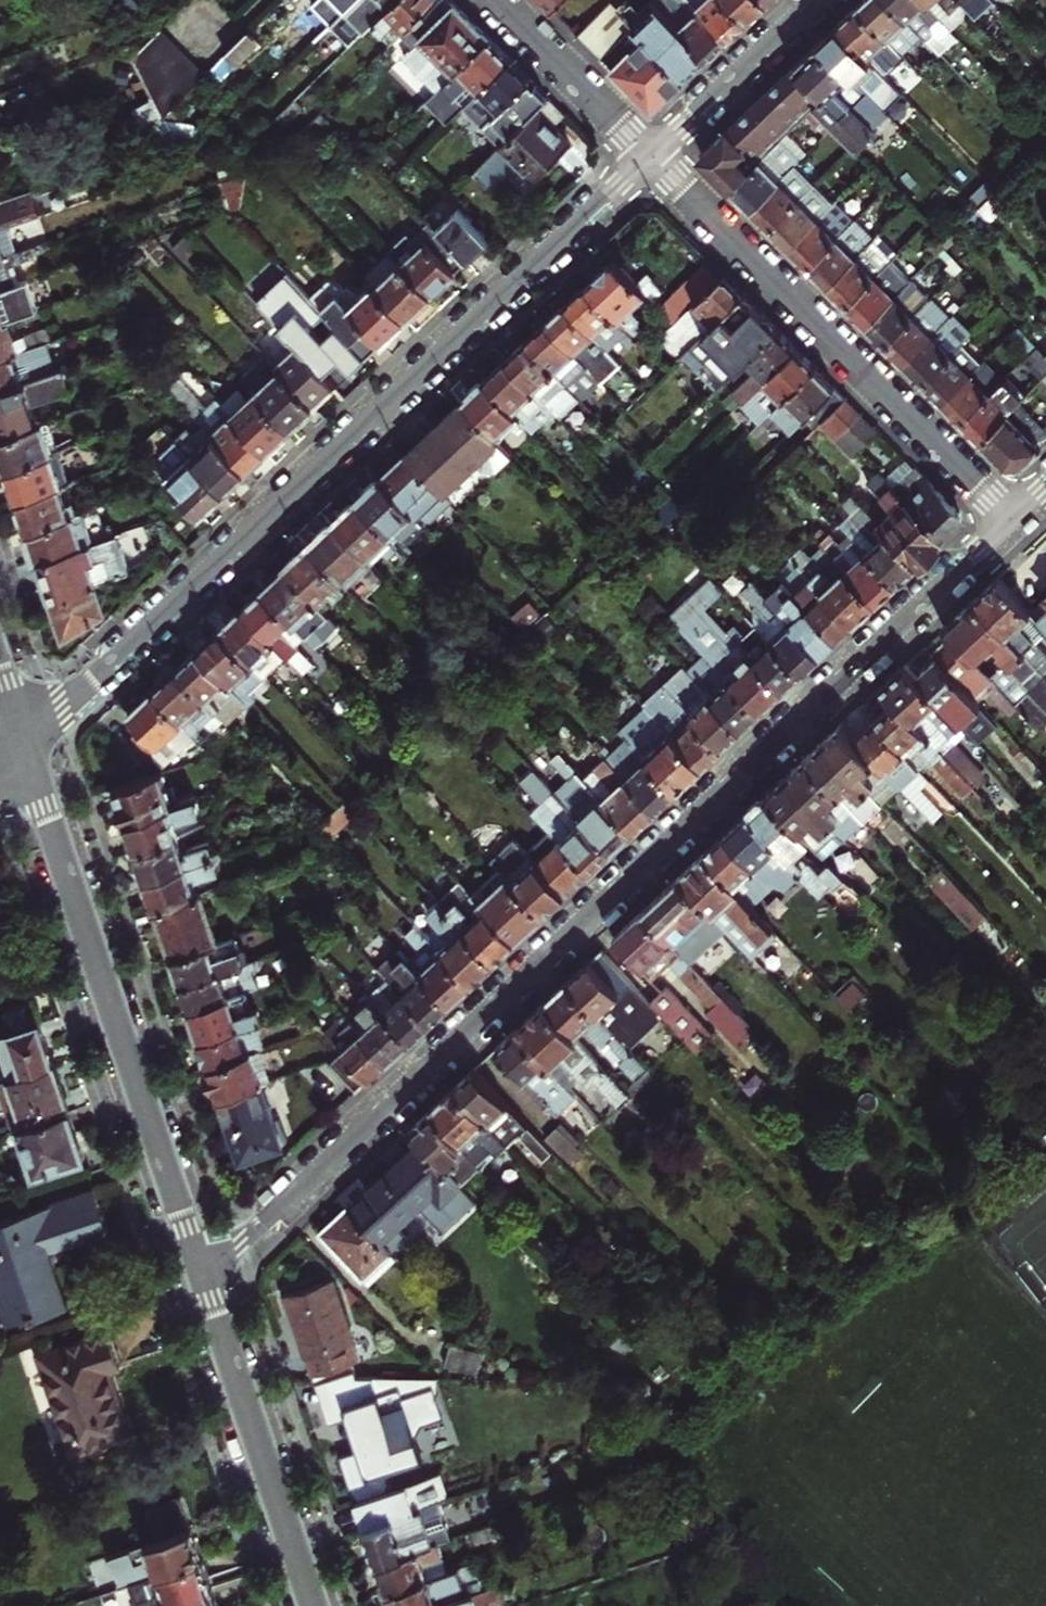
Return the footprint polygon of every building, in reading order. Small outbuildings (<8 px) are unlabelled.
[(305,30),(315,40),(329,26),(355,0),(334,0),(305,30)] [(394,0),(355,0),(329,26),(349,45),(368,26),(394,0)] [(368,26),(387,46),(406,27),(433,0),(394,0),(368,26)] [(406,27),(419,40),(401,60),(423,81),(414,92),(423,101),(425,99),(486,39),(463,16),(447,0),(433,0),(406,27)] [(566,0),(539,0),(552,13),(566,0)] [(657,7),(706,60),(718,49),(727,40),(689,0),(650,0),(657,7)] [(726,0),(689,0),(727,40),(738,30),(747,22),(726,0)] [(764,0),(726,0),(747,22),(757,12),(767,3),(764,0)] [(887,0),(863,0),(856,7),(884,36),(891,44),(900,53),(919,34),(887,0)] [(924,0),(887,0),(919,34),(936,52),(955,34),(950,27),(924,0)] [(950,27),(969,9),(960,0),(924,0),(950,27)] [(969,9),(974,14),(989,0),(960,0),(969,9)] [(625,38),(633,30),(607,4),(575,36),(579,40),(603,17),(625,38)] [(633,30),(645,42),(683,82),(698,68),(706,60),(657,7),(633,30)] [(884,36),(856,7),(848,15),(837,25),(866,56),(882,73),(888,66),(872,49),(884,36)] [(601,62),(625,38),(603,17),(579,40),(601,62)] [(866,56),(837,25),(827,34),(816,44),(882,114),(903,95),(882,73),(866,56)] [(633,30),(625,38),(601,62),(611,72),(645,42),(633,30)] [(247,32),(225,54),(235,65),(258,42),(247,32)] [(872,49),(888,66),(893,61),(884,50),(891,44),(884,36),(872,49)] [(449,122),(462,109),(509,62),(496,49),(486,39),(425,99),(449,122)] [(683,82),(645,42),(611,72),(644,105),(657,106),(674,90),(683,82)] [(189,90),(143,44),(131,56),(162,116),(189,90)] [(824,100),(812,110),(831,130),(855,156),(873,138),(870,134),(886,118),(882,114),(816,44),(804,55),(792,67),(824,100)] [(509,62),(462,109),(488,135),(535,89),(520,73),(509,62)] [(730,192),(789,133),(812,110),(824,100),(792,67),(773,84),(748,108),(736,119),(713,140),(704,149),(704,166),(730,192)] [(488,135),(500,147),(547,101),(535,89),(488,135)] [(551,127),(562,116),(547,101),(500,147),(473,173),(489,189),(513,165),(516,162),(534,180),(569,145),(551,127)] [(179,119),(176,140),(203,131),(204,124),(179,119)] [(749,212),(787,174),(793,168),(809,152),(789,133),(730,192),(739,202),(749,212)] [(793,168),(787,174),(806,193),(812,187),(793,168)] [(768,231),(806,193),(787,174),(749,212),(759,222),(768,231)] [(240,208),(249,175),(244,176),(226,183),(235,210),(240,208)] [(788,251),(832,206),(812,187),(806,193),(768,231),(778,241),(788,251)] [(7,227),(38,216),(29,189),(0,199),(0,229),(7,227)] [(429,223),(466,263),(480,250),(491,239),(448,194),(423,217),(429,223)] [(807,270),(851,225),(832,206),(788,251),(797,260),(807,270)] [(390,252),(402,265),(431,297),(450,279),(466,263),(429,223),(413,238),(409,234),(390,252)] [(826,289),(870,244),(851,225),(807,270),(817,280),(826,289)] [(16,253),(7,227),(0,229),(0,258),(16,253)] [(845,308),(883,270),(890,264),(870,244),(826,289),(836,298),(845,308)] [(1,290),(8,287),(1,267),(7,265),(18,261),(16,253),(0,258),(0,290),(1,290)] [(585,286),(634,338),(648,353),(658,342),(638,324),(636,327),(627,320),(632,314),(629,310),(644,295),(612,260),(598,273),(585,286)] [(909,283),(890,264),(883,270),(902,289),(909,283)] [(14,285),(7,265),(1,267),(8,287),(14,285)] [(431,297),(402,265),(375,290),(405,321),(420,307),(431,297)] [(865,327),(902,289),(883,270),(845,308),(855,317),(865,327)] [(368,356),(316,301),(288,272),(255,303),(290,341),(323,377),(336,365),(340,361),(351,373),(364,361),(368,356)] [(723,277),(674,326),(671,329),(690,348),(742,297),(734,288),(723,277)] [(375,290),(364,278),(347,294),(336,282),(316,301),(368,356),(388,338),(405,321),(375,290)] [(928,302),(909,283),(902,289),(922,309),(928,302)] [(575,294),(564,305),(603,347),(620,331),(630,341),(634,338),(585,286),(575,294)] [(922,309),(902,289),(865,327),(874,337),(884,346),(922,309)] [(742,297),(690,348),(725,382),(776,331),(758,312),(742,297)] [(947,321),(928,302),(922,309),(940,328),(947,321)] [(13,320),(6,303),(1,305),(6,322),(13,320)] [(556,313),(545,323),(595,378),(597,381),(607,371),(596,360),(606,350),(603,347),(564,305),(556,313)] [(940,328),(922,309),(884,346),(894,356),(903,365),(940,328)] [(641,322),(632,314),(627,320),(636,327),(638,324),(641,322)] [(922,385),(959,347),(966,340),(947,321),(940,328),(903,365),(912,375),(922,385)] [(45,344),(52,342),(47,330),(13,342),(6,322),(0,324),(0,360),(45,344)] [(595,378),(545,323),(535,332),(524,343),(560,381),(575,397),(595,378)] [(613,358),(630,341),(620,331),(603,347),(606,350),(613,358)] [(776,331),(725,382),(744,401),(795,350),(784,339),(776,331)] [(1034,350),(1045,363),(1045,338),(1034,350)] [(985,359),(966,340),(959,347),(979,366),(985,359)] [(323,377),(290,341),(284,347),(289,353),(275,367),(313,407),(324,397),(334,389),(323,377)] [(560,381),(524,343),(515,351),(505,361),(540,399),(560,381)] [(56,372),(45,344),(0,360),(0,391),(56,372)] [(942,404),(979,366),(959,347),(922,385),(932,394),(942,404)] [(690,348),(681,357),(716,391),(725,382),(690,348)] [(757,428),(772,413),(815,370),(803,358),(795,350),(744,401),(736,409),(757,428)] [(1034,350),(1021,362),(1040,381),(1043,378),(1045,375),(1045,363),(1034,350)] [(313,407),(275,367),(267,358),(244,380),(257,394),(290,429),(303,417),(305,415),(313,407)] [(1005,379),(985,359),(979,366),(998,386),(1005,379)] [(540,399),(505,361),(497,368),(484,381),(519,419),(531,432),(552,412),(540,399)] [(998,386),(979,366),(942,404),(951,413),(961,423),(998,386)] [(805,418),(834,389),(824,379),(815,370),(772,413),(780,421),(791,432),(805,418)] [(39,424),(32,405),(67,394),(69,391),(61,371),(56,372),(0,391),(0,437),(39,424)] [(161,381),(210,434),(245,470),(255,461),(266,452),(233,417),(215,397),(205,407),(197,399),(187,388),(184,391),(173,378),(161,381)] [(1005,379),(998,386),(961,423),(970,432),(980,442),(1025,396),(1006,378),(1005,379)] [(469,395),(462,402),(497,440),(519,419),(484,381),(474,390),(469,395)] [(575,397),(560,381),(540,399),(552,412),(558,418),(576,399),(575,397)] [(1025,396),(980,442),(1004,466),(1022,467),(1045,444),(1045,434),(1027,416),(1045,396),(1045,387),(1040,381),(1025,396)] [(205,407),(215,397),(207,389),(197,399),(205,407)] [(846,401),(834,389),(805,418),(817,430),(846,401)] [(290,429),(257,394),(233,417),(266,452),(271,446),(279,439),(290,429)] [(839,437),(861,416),(846,401),(817,430),(832,445),(839,437)] [(408,460),(442,496),(478,462),(484,469),(497,470),(512,456),(497,440),(462,402),(438,425),(417,444),(422,447),(408,460)] [(875,430),(861,416),(839,437),(853,452),(875,430)] [(63,449),(53,420),(45,422),(56,452),(63,449)] [(56,452),(45,422),(39,424),(0,437),(0,450),(1,453),(6,469),(56,452)] [(245,470),(210,434),(189,455),(223,492),(234,481),(239,476),(245,470)] [(853,452),(839,437),(832,445),(846,459),(853,452)] [(223,492),(189,455),(173,439),(150,463),(198,513),(211,502),(223,492)] [(63,449),(56,452),(68,483),(70,482),(74,481),(63,449)] [(68,483),(56,452),(6,469),(12,484),(17,499),(65,484),(68,483)] [(442,496),(408,460),(404,455),(392,467),(378,479),(424,527),(449,503),(442,496)] [(889,491),(891,492),(914,469),(905,461),(882,483),(889,491)] [(914,469),(891,492),(939,544),(951,533),(956,528),(958,515),(914,469)] [(424,527),(378,479),(368,489),(362,495),(354,502),(387,538),(399,550),(424,527)] [(869,491),(878,501),(889,491),(882,483),(880,480),(869,491)] [(71,504),(77,501),(70,482),(68,483),(65,484),(71,504)] [(71,504),(65,484),(17,499),(21,512),(28,530),(74,515),(81,513),(77,501),(71,504)] [(939,544),(891,492),(889,491),(878,501),(891,514),(877,528),(914,568),(928,555),(939,544)] [(681,510),(671,499),(651,517),(650,519),(660,529),(681,510)] [(914,568),(877,528),(852,501),(843,509),(851,518),(847,522),(859,534),(852,542),(894,587),(905,576),(914,568)] [(387,538),(354,502),(344,512),(337,518),(331,524),(364,559),(369,565),(383,579),(394,569),(375,550),(387,538)] [(92,543),(82,512),(81,513),(74,515),(85,545),(92,543)] [(74,515),(28,530),(33,545),(38,561),(85,545),(74,515)] [(847,522),(840,529),(852,542),(859,534),(847,522)] [(312,542),(306,547),(339,583),(364,559),(331,524),(322,532),(312,542)] [(894,587),(852,542),(840,529),(839,528),(828,538),(843,553),(835,561),(875,604),(885,595),(894,587)] [(71,590),(95,582),(125,571),(113,536),(92,543),(85,545),(38,561),(43,577),(50,597),(71,590)] [(863,615),(875,604),(835,561),(833,559),(821,569),(789,537),(776,549),(789,562),(851,627),(863,615)] [(843,553),(828,538),(820,546),(833,559),(835,561),(843,553)] [(339,583),(306,547),(301,552),(296,557),(282,570),(316,605),(330,592),(339,583)] [(364,559),(339,583),(345,588),(369,565),(364,559)] [(782,586),(835,642),(845,633),(851,627),(789,562),(773,577),(782,586)] [(316,605),(282,570),(274,578),(266,585),(259,591),(293,627),(316,605)] [(972,601),(1045,679),(1045,678),(1045,655),(1034,642),(1045,632),(1045,630),(1030,614),(997,578),(982,591),(972,601)] [(103,607),(95,582),(71,590),(83,622),(96,613),(103,607)] [(668,622),(712,667),(757,715),(768,705),(781,693),(722,631),(706,614),(723,597),(710,582),(668,622)] [(336,597),(345,588),(339,583),(330,592),(336,597)] [(771,620),(757,633),(798,676),(809,667),(819,657),(783,618),(749,583),(739,593),(756,611),(760,607),(771,620)] [(835,642),(782,586),(774,593),(791,611),(783,618),(819,657),(828,648),(835,642)] [(83,622),(71,590),(50,597),(57,617),(64,637),(83,622)] [(293,627),(259,591),(249,601),(240,610),(273,645),(307,681),(317,672),(298,651),(308,643),(293,627)] [(1030,614),(1045,630),(1045,600),(1030,614)] [(972,661),(983,650),(986,653),(992,653),(995,650),(1001,656),(998,661),(1016,679),(1002,693),(1017,709),(1039,732),(1045,726),(1045,680),(1045,679),(972,601),(955,617),(942,629),(955,642),(972,661)] [(273,645),(240,610),(231,618),(223,625),(218,631),(251,666),(273,645)] [(722,631),(781,693),(790,685),(798,676),(757,633),(753,629),(742,639),(728,624),(722,631)] [(251,666),(218,631),(208,639),(195,652),(246,705),(268,685),(251,666)] [(1002,693),(972,661),(955,642),(946,651),(935,661),(972,701),(988,687),(992,691),(994,690),(997,693),(992,699),(1009,716),(1017,709),(1002,693)] [(246,705),(195,652),(188,659),(174,672),(213,713),(225,725),(246,705)] [(739,732),(693,684),(671,660),(661,670),(675,684),(683,694),(674,703),(719,751),(731,740),(739,732)] [(926,670),(915,679),(961,728),(967,734),(971,739),(991,721),(981,710),(972,701),(935,661),(926,670)] [(961,728),(915,679),(903,666),(889,678),(878,689),(891,703),(943,756),(956,744),(951,738),(961,728)] [(712,667),(693,684),(739,732),(749,722),(757,715),(712,667)] [(200,728),(213,713),(174,672),(162,683),(150,695),(189,736),(198,745),(208,735),(200,728)] [(683,694),(675,684),(666,694),(674,703),(683,694)] [(988,687),(972,701),(981,710),(992,699),(997,693),(994,690),(992,691),(988,687)] [(719,751),(674,703),(666,694),(658,702),(662,707),(671,716),(661,727),(700,768),(712,758),(719,751)] [(159,765),(189,736),(150,695),(134,709),(125,717),(137,729),(131,735),(159,765)] [(883,710),(871,721),(917,770),(927,760),(992,829),(1001,819),(975,791),(943,756),(891,703),(883,710)] [(662,707),(652,717),(661,727),(671,716),(662,707)] [(700,768),(661,727),(652,717),(645,724),(648,727),(642,733),(656,747),(647,755),(640,747),(636,752),(674,793),(688,780),(700,768)] [(917,770),(871,721),(863,729),(851,740),(891,782),(898,789),(917,770)] [(830,735),(820,744),(880,806),(886,800),(880,793),(891,782),(851,740),(839,727),(830,735)] [(951,738),(956,744),(967,734),(961,728),(951,738)] [(656,747),(642,733),(629,745),(636,752),(640,747),(647,755),(656,747)] [(880,806),(820,744),(813,750),(803,759),(872,832),(889,816),(880,806)] [(975,791),(989,779),(956,744),(943,756),(975,791)] [(674,793),(636,752),(629,745),(614,759),(603,748),(597,753),(606,762),(654,812),(664,802),(674,793)] [(630,834),(596,798),(582,784),(555,754),(547,762),(556,770),(551,774),(556,779),(560,784),(552,792),(610,853),(623,841),(630,834)] [(795,768),(784,777),(844,841),(848,836),(857,846),(872,832),(803,759),(795,768)] [(654,812),(606,762),(600,767),(604,772),(597,779),(605,790),(596,798),(630,834),(643,822),(654,812)] [(600,767),(582,784),(596,798),(605,790),(597,779),(604,772),(600,767)] [(610,853),(552,792),(531,770),(520,781),(540,803),(529,813),(548,833),(587,875),(600,863),(610,853)] [(117,806),(123,822),(175,804),(173,798),(168,786),(162,789),(155,772),(111,787),(117,806)] [(775,786),(765,796),(809,843),(824,859),(844,841),(784,777),(775,786)] [(880,793),(886,800),(898,789),(891,782),(880,793)] [(754,806),(744,815),(777,849),(816,891),(824,900),(844,880),(833,869),(828,864),(818,872),(803,856),(799,860),(795,857),(809,843),(765,796),(754,806)] [(170,822),(176,820),(198,812),(193,798),(175,804),(123,822),(127,834),(132,850),(174,835),(170,822)] [(785,920),(793,912),(753,871),(777,849),(744,815),(722,836),(701,856),(744,901),(753,894),(758,898),(763,892),(773,902),(770,906),(785,920)] [(180,833),(176,820),(170,822),(174,835),(180,833)] [(184,845),(180,833),(174,835),(179,847),(184,845)] [(564,896),(587,875),(548,833),(524,855),(564,896)] [(142,878),(212,855),(206,838),(184,845),(179,847),(174,835),(132,850),(136,861),(142,878)] [(852,850),(844,841),(824,859),(828,864),(833,869),(852,850)] [(540,919),(564,896),(524,855),(512,843),(489,864),(495,871),(540,919)] [(152,908),(195,893),(191,880),(196,878),(218,870),(212,855),(142,878),(147,891),(152,908)] [(744,901),(701,856),(689,867),(676,879),(725,931),(754,961),(780,938),(744,901)] [(477,903),(484,910),(514,943),(529,929),(540,919),(495,871),(481,885),(487,893),(477,903)] [(195,893),(200,892),(196,878),(191,880),(195,893)] [(689,966),(697,958),(679,939),(687,932),(705,951),(725,931),(676,879),(659,894),(640,913),(689,966)] [(994,927),(949,879),(936,890),(982,939),(994,927)] [(435,926),(423,937),(468,986),(481,974),(492,964),(435,904),(421,889),(414,896),(428,910),(424,914),(435,926)] [(170,959),(217,943),(200,892),(195,893),(152,908),(161,933),(170,959)] [(514,943),(484,910),(471,923),(467,920),(466,913),(466,912),(447,894),(435,904),(492,964),(505,952),(514,943)] [(10,914),(0,902),(0,925),(10,914)] [(471,923),(484,910),(477,903),(476,902),(466,912),(466,913),(467,920),(471,923)] [(435,926),(424,914),(420,911),(409,922),(412,925),(423,937),(435,926)] [(635,938),(621,952),(652,984),(660,977),(670,968),(678,977),(708,1008),(703,1012),(735,1046),(751,1031),(689,966),(640,913),(625,927),(635,938)] [(468,986),(423,937),(412,925),(399,939),(412,953),(404,961),(446,1006),(458,995),(468,986)] [(635,938),(625,927),(620,931),(611,940),(621,952),(635,938)] [(679,939),(697,958),(705,951),(687,932),(679,939)] [(232,937),(217,943),(170,959),(175,973),(179,985),(242,963),(232,937)] [(339,943),(331,937),(325,944),(332,950),(339,943)] [(565,983),(596,1017),(617,998),(636,1018),(650,1006),(647,1003),(598,952),(581,968),(565,983)] [(446,1006),(404,961),(397,953),(378,972),(387,982),(427,1024),(439,1014),(446,1006)] [(183,997),(187,1010),(243,991),(255,987),(252,981),(243,984),(240,976),(260,969),(257,959),(242,963),(179,985),(183,997)] [(670,968),(660,977),(667,985),(678,977),(670,968)] [(427,1024),(387,982),(367,1002),(406,1044),(418,1033),(427,1024)] [(611,1032),(596,1017),(565,983),(553,995),(541,1006),(573,1040),(587,1027),(591,1029),(589,1036),(600,1047),(606,1041),(613,1048),(612,1050),(623,1061),(621,1063),(621,1069),(637,1084),(649,1072),(616,1037),(615,1037),(611,1032)] [(662,988),(647,1003),(650,1006),(653,1010),(692,1051),(707,1036),(662,988)] [(15,1012),(2,1017),(18,1066),(61,1052),(50,1019),(47,1009),(42,1010),(35,989),(10,997),(15,1012)] [(243,991),(187,1010),(193,1025),(198,1041),(261,1020),(265,1018),(260,1005),(250,1009),(243,991)] [(370,1024),(359,1035),(385,1063),(396,1053),(406,1044),(367,1002),(363,997),(359,1002),(362,1005),(356,1011),(365,1020),(370,1024)] [(632,1101),(573,1040),(541,1006),(528,1018),(512,1033),(570,1095),(580,1084),(589,1093),(597,1086),(621,1112),(632,1101)] [(385,1063),(359,1035),(355,1031),(343,1018),(330,1031),(346,1047),(338,1055),(365,1083),(375,1073),(385,1063)] [(263,1026),(261,1020),(198,1041),(203,1055),(207,1068),(255,1051),(261,1049),(254,1028),(263,1026)] [(365,1020),(362,1023),(355,1031),(359,1035),(370,1024),(365,1020)] [(570,1095),(512,1033),(504,1041),(492,1052),(554,1118),(575,1099),(570,1095)] [(255,1051),(207,1068),(212,1083),(218,1098),(259,1085),(267,1083),(255,1051)] [(16,1066),(33,1115),(77,1100),(68,1074),(61,1052),(18,1066),(16,1066)] [(325,1066),(353,1094),(365,1083),(338,1055),(325,1066)] [(460,1082),(451,1090),(498,1141),(510,1129),(522,1141),(529,1135),(470,1072),(460,1082)] [(266,1106),(259,1085),(218,1098),(239,1161),(266,1150),(279,1146),(266,1106)] [(439,1102),(426,1113),(459,1148),(474,1134),(495,1156),(504,1147),(498,1141),(451,1090),(439,1102)] [(77,1100),(33,1115),(26,1117),(42,1161),(92,1145),(87,1129),(77,1100)] [(479,1168),(459,1148),(426,1113),(418,1121),(406,1132),(419,1145),(458,1187),(479,1168)] [(579,1155),(555,1129),(543,1140),(567,1166),(579,1155)] [(346,1213),(387,1255),(399,1244),(393,1238),(420,1213),(440,1234),(473,1203),(458,1187),(419,1145),(380,1181),(367,1193),(355,1181),(334,1200),(346,1213)] [(38,1301),(39,1305),(75,1294),(68,1276),(55,1238),(114,1217),(107,1198),(99,1175),(0,1209),(0,1266),(14,1308),(38,1301)] [(387,1255),(346,1213),(330,1228),(319,1239),(363,1284),(390,1259),(387,1255)] [(300,1337),(314,1377),(360,1364),(333,1282),(286,1296),(300,1337)] [(618,1315),(597,1334),(606,1343),(610,1347),(630,1328),(618,1315)] [(122,1383),(114,1359),(127,1354),(114,1319),(46,1342),(79,1443),(136,1424),(122,1383)] [(630,1328),(610,1347),(620,1358),(639,1338),(630,1328)] [(610,1347),(606,1343),(597,1351),(611,1366),(620,1358),(610,1347)] [(476,1357),(445,1347),(439,1364),(472,1372),(476,1357)] [(357,1378),(354,1371),(325,1381),(337,1420),(352,1416),(363,1448),(339,1456),(341,1462),(354,1504),(392,1491),(386,1473),(423,1461),(417,1440),(423,1429),(446,1421),(436,1390),(440,1379),(357,1378)] [(392,1491),(354,1504),(362,1530),(436,1505),(449,1500),(440,1475),(392,1491)] [(176,1525),(199,1517),(188,1484),(164,1492),(176,1525)] [(374,1565),(436,1545),(448,1541),(436,1505),(362,1530),(368,1546),(374,1565)] [(199,1517),(176,1525),(34,1573),(40,1588),(152,1550),(153,1547),(159,1544),(166,1565),(210,1550),(205,1535),(199,1517)] [(492,1539),(488,1528),(465,1535),(469,1547),(492,1539)] [(441,1558),(436,1545),(374,1565),(379,1579),(384,1593),(425,1579),(422,1565),(441,1558)] [(146,1588),(150,1601),(175,1592),(176,1595),(198,1588),(196,1583),(219,1575),(215,1564),(210,1550),(166,1565),(91,1590),(96,1605),(127,1594),(146,1588)] [(422,1565),(425,1579),(445,1573),(441,1558),(422,1565)] [(430,1593),(434,1591),(435,1595),(477,1580),(471,1564),(445,1573),(425,1579),(384,1593),(389,1605),(435,1605),(430,1593)] [(150,1601),(134,1605),(177,1605),(179,1605),(219,1605),(228,1603),(224,1591),(220,1578),(219,1575),(196,1583),(198,1588),(176,1595),(175,1592),(150,1601)] [(130,1605),(134,1605),(150,1601),(146,1588),(127,1594),(130,1605)] [(474,1605),(470,1595),(437,1605),(474,1605)]
